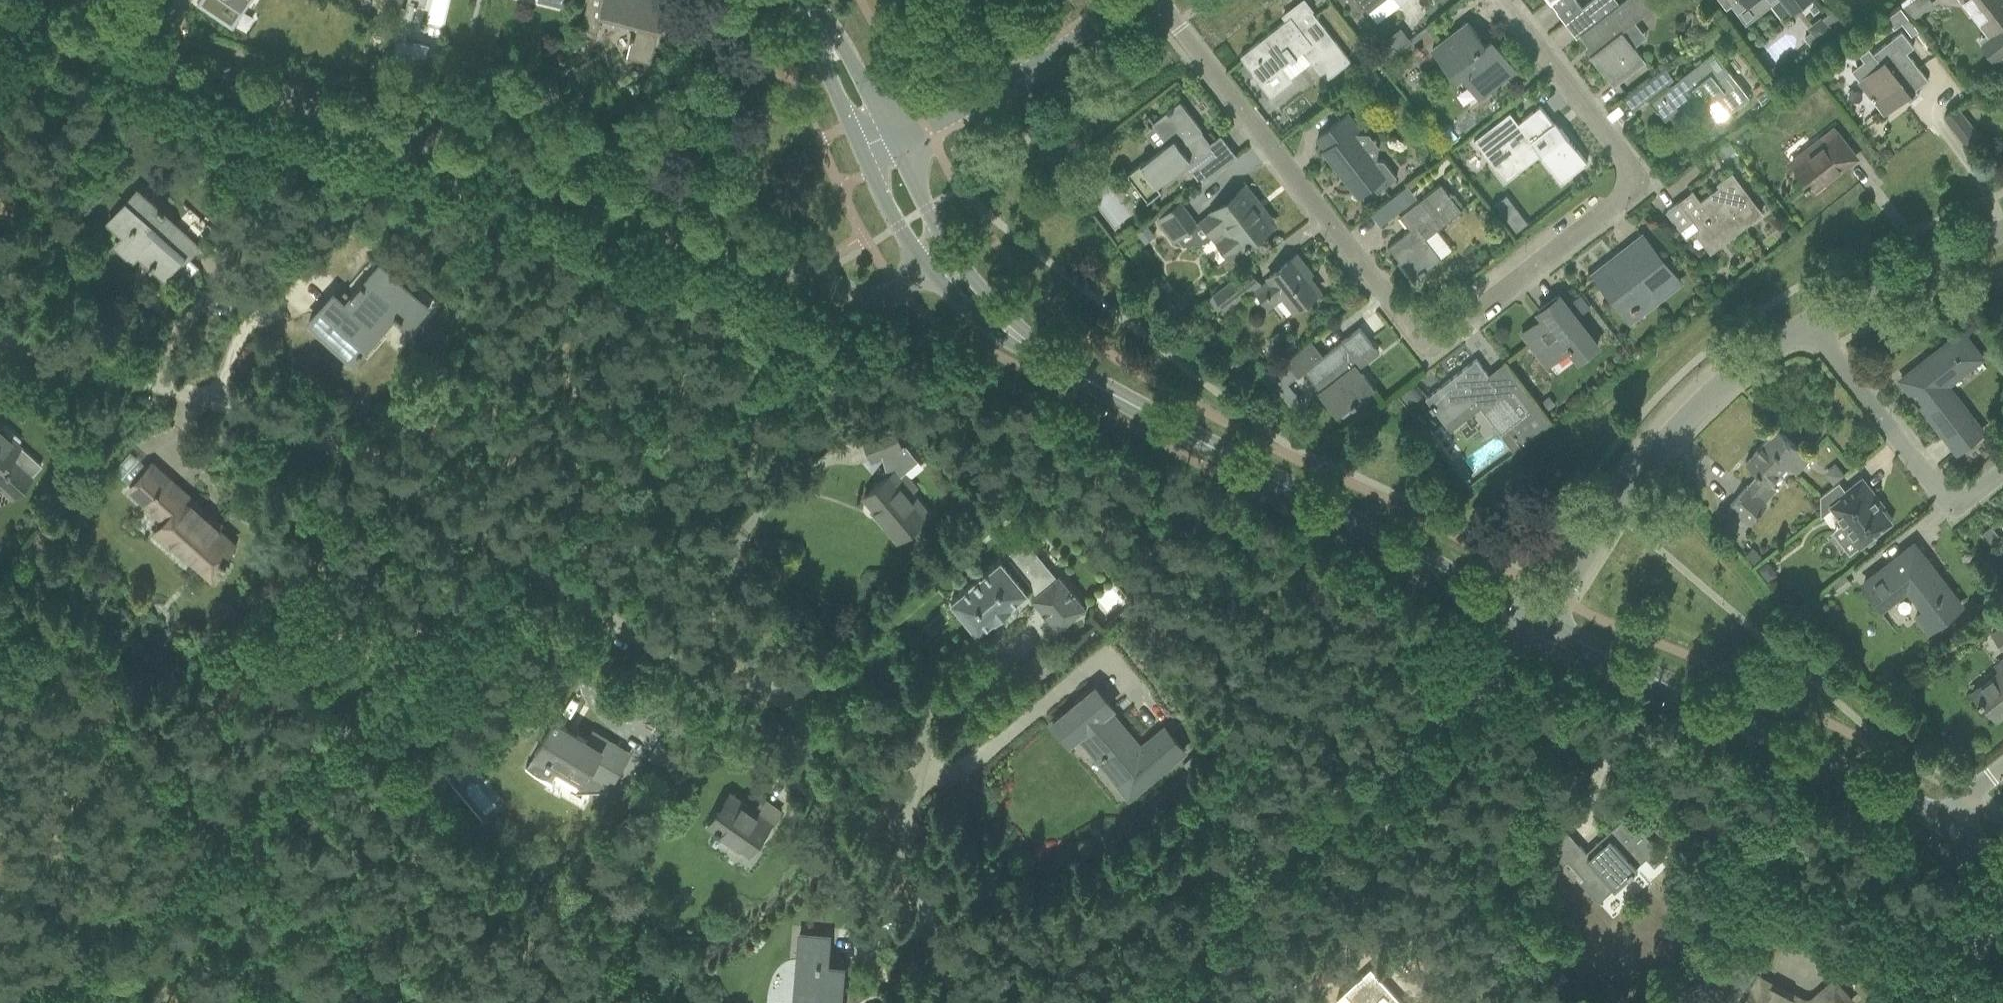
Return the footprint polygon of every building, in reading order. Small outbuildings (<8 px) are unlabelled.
[(248,0),(199,0),(197,3),(232,27),(233,26),(231,24),(248,0)] [(581,27),(597,30),(600,16),(635,24),(632,35),(627,56),(651,62),(665,0),(587,0),(581,27)] [(1240,56),(1271,96),(1293,79),(1283,66),(1302,51),(1325,81),(1351,61),(1310,9),(1309,9),(1303,1),(1304,0),(1303,0),(1302,0),(1283,15),(1284,16),(1285,15),(1288,18),(1240,56)] [(1367,12),(1382,0),(1358,0),(1367,12)] [(1550,4),(1550,3),(1556,11),(1556,12),(1564,22),(1582,8),(1575,0),(1547,0),(1550,4)] [(1564,22),(1572,33),(1588,20),(1607,6),(1606,5),(1603,0),(1592,0),(1582,8),(1564,22)] [(1648,0),(1625,0),(1580,35),(1593,51),(1589,54),(1611,82),(1642,57),(1622,31),(1653,6),(1648,0)] [(1719,0),(1726,8),(1731,5),(1735,9),(1745,1),(1748,5),(1754,0),(1719,0)] [(1792,10),(1805,0),(1784,0),(1792,10)] [(1931,0),(1904,0),(1900,3),(1912,20),(1914,18),(1915,19),(1935,5),(1931,0)] [(1989,32),(1989,31),(1993,36),(1983,44),(1995,59),(2002,53),(2002,1),(2002,0),(1964,0),(1989,32)] [(1900,7),(1886,18),(1894,28),(1901,22),(1908,17),(1900,7)] [(1811,32),(1804,37),(1810,46),(1831,30),(1842,22),(1834,10),(1822,18),(1821,17),(1807,27),(1811,32)] [(1692,12),(1691,27),(1707,29),(1709,14),(1692,12)] [(1470,72),(1488,95),(1516,73),(1498,49),(1491,54),(1467,23),(1432,49),(1457,82),(1470,72)] [(1400,27),(1369,52),(1379,64),(1410,40),(1400,27)] [(1864,60),(1851,70),(1871,96),(1873,99),(1874,99),(1884,113),(1905,96),(1909,101),(1919,94),(1915,89),(1928,79),(1906,52),(1913,46),(1901,31),(1873,53),(1868,47),(1859,54),(1864,60)] [(395,37),(391,55),(425,63),(429,45),(407,40),(395,37)] [(486,39),(481,55),(493,58),(497,42),(486,39)] [(1749,96),(1715,52),(1651,101),(1665,119),(1698,93),(1719,119),(1728,112),(1749,96)] [(1369,54),(1359,61),(1367,72),(1377,65),(1369,54)] [(1667,83),(1658,71),(1623,98),(1632,110),(1667,83)] [(1127,175),(1147,200),(1209,150),(1207,147),(1205,148),(1195,135),(1201,130),(1179,103),(1152,124),(1168,144),(1127,175)] [(1509,111),(1473,139),(1495,168),(1496,167),(1495,165),(1511,153),(1520,165),(1537,151),(1561,182),(1587,162),(1560,127),(1555,120),(1552,122),(1539,106),(1518,122),(1509,111)] [(1957,107),(1944,117),(1951,127),(1964,117),(1957,107)] [(1361,129),(1349,113),(1317,138),(1325,149),(1322,151),(1358,198),(1373,186),(1378,192),(1397,177),(1384,160),(1376,160),(1375,160),(1355,134),(1361,129)] [(1854,154),(1834,129),(1812,146),(1814,149),(1794,165),(1807,182),(1806,183),(1812,191),(1827,179),(1825,176),(1854,154)] [(1733,136),(1732,140),(1735,144),(1739,144),(1743,141),(1743,137),(1740,134),(1736,133),(1733,136)] [(1729,139),(1719,147),(1726,156),(1736,148),(1729,139)] [(1214,151),(1200,162),(1190,170),(1201,183),(1225,164),(1214,151)] [(1700,202),(1692,191),(1667,211),(1681,230),(1694,220),(1699,228),(1703,225),(1715,241),(1740,221),(1744,226),(1762,212),(1731,173),(1718,184),(1720,187),(1700,202)] [(1413,279),(1414,279),(1440,258),(1424,238),(1461,210),(1441,184),(1399,216),(1409,229),(1388,246),(1413,279)] [(1407,185),(1384,202),(1370,213),(1380,225),(1417,197),(1407,185)] [(1244,187),(1212,212),(1200,221),(1229,259),(1269,228),(1253,207),(1257,203),(1244,187)] [(199,245),(138,189),(109,222),(125,236),(116,246),(132,261),(144,247),(157,259),(150,267),(152,269),(153,267),(164,277),(184,256),(187,258),(199,245)] [(1180,202),(1157,220),(1173,242),(1179,238),(1184,246),(1197,236),(1192,228),(1197,224),(1180,202)] [(1516,209),(1506,217),(1516,231),(1526,223),(1516,209)] [(1147,225),(1137,232),(1144,242),(1154,234),(1147,225)] [(1653,290),(1674,274),(1656,252),(1635,268),(1622,250),(1593,273),(1630,321),(1659,298),(1653,290)] [(1310,274),(1296,255),(1269,276),(1272,280),(1257,291),(1269,307),(1284,295),(1294,309),(1318,291),(1307,276),(1310,274)] [(378,264),(343,303),(333,294),(309,320),(310,322),(313,318),(342,344),(339,347),(354,361),(378,334),(368,325),(385,305),(409,327),(427,308),(378,264)] [(1214,294),(1224,307),(1257,282),(1247,268),(1214,294)] [(1579,360),(1597,345),(1558,295),(1538,311),(1542,317),(1521,334),(1546,366),(1569,348),(1579,360)] [(1311,340),(1285,360),(1297,376),(1298,376),(1305,371),(1317,385),(1320,390),(1318,392),(1336,416),(1345,409),(1373,387),(1362,373),(1357,377),(1352,371),(1357,367),(1377,351),(1359,328),(1324,355),(1323,355),(1311,340)] [(1943,385),(1980,356),(1962,333),(1902,379),(1958,451),(1983,432),(1967,411),(1964,413),(1943,385)] [(1503,362),(1487,374),(1475,359),(1425,399),(1445,424),(1474,400),(1502,435),(1508,429),(1520,445),(1550,422),(1511,372),(1503,362)] [(1285,360),(1261,379),(1274,394),(1277,391),(1288,383),(1297,376),(1285,360)] [(1415,382),(1404,390),(1406,391),(1412,399),(1413,401),(1424,393),(1415,382)] [(1549,396),(1542,401),(1548,409),(1555,404),(1549,396)] [(11,497),(41,465),(17,444),(20,439),(5,426),(0,429),(0,487),(11,497)] [(887,476),(864,496),(888,524),(885,526),(895,538),(897,536),(899,538),(928,513),(910,491),(916,486),(905,473),(919,461),(905,445),(900,446),(893,427),(864,439),(872,459),(882,455),(887,476)] [(1787,465),(1796,473),(1810,458),(1777,428),(1765,442),(1788,463),(1786,465),(1787,465)] [(1788,463),(1765,442),(1746,463),(1759,475),(1749,487),(1748,486),(1730,506),(1750,524),(1768,503),(1765,501),(1776,489),(1770,484),(1787,465),(1786,465),(1788,463)] [(152,464),(129,490),(165,522),(156,532),(172,545),(174,543),(215,579),(230,563),(226,559),(236,548),(232,545),(234,543),(200,513),(203,509),(152,464)] [(1835,464),(1824,473),(1833,484),(1844,475),(1835,464)] [(1846,491),(1839,481),(1820,496),(1820,517),(1833,507),(1861,543),(1890,521),(1874,500),(1877,498),(1862,479),(1846,491)] [(1998,536),(1990,526),(1981,533),(1988,543),(1998,536)] [(1754,563),(1761,556),(1752,547),(1745,555),(1754,563)] [(1907,550),(1864,584),(1881,607),(1908,586),(1924,607),(1913,615),(1926,633),(1960,606),(1927,562),(1920,568),(1907,550)] [(1057,628),(1084,606),(1057,574),(1053,578),(1034,556),(1013,574),(999,557),(980,574),(979,573),(969,582),(970,582),(950,599),(977,630),(993,616),(994,617),(1010,604),(1009,603),(1026,589),(1024,587),(1028,584),(1036,593),(1031,597),(1057,628)] [(1778,574),(1767,560),(1758,568),(1768,581),(1778,574)] [(1845,574),(1832,584),(1839,594),(1852,584),(1845,574)] [(1991,633),(2002,648),(2002,623),(1991,633)] [(1972,692),(1980,703),(1981,702),(1989,712),(1991,710),(1996,717),(2002,712),(2002,669),(1972,692)] [(1374,675),(1367,682),(1375,690),(1383,683),(1374,675)] [(1112,706),(1095,687),(1053,723),(1069,742),(1082,731),(1102,755),(1098,759),(1129,796),(1184,749),(1165,727),(1140,747),(1108,709),(1112,706)] [(535,754),(527,767),(534,773),(540,777),(551,782),(553,777),(559,768),(581,781),(575,790),(576,791),(589,790),(589,797),(604,797),(604,790),(606,790),(612,781),(613,782),(630,753),(593,731),(587,740),(558,723),(560,719),(557,717),(535,754)] [(1195,752),(1183,763),(1191,772),(1203,762),(1195,752)] [(441,768),(453,782),(471,767),(459,753),(441,768)] [(731,793),(717,811),(716,810),(706,824),(715,830),(712,834),(717,837),(720,832),(749,853),(779,810),(764,799),(753,814),(744,807),(747,804),(731,793)] [(1646,857),(1654,866),(1665,856),(1634,821),(1626,818),(1620,821),(1612,828),(1614,832),(1603,843),(1600,839),(1586,852),(1565,829),(1547,845),(1564,863),(1567,860),(1587,882),(1600,871),(1612,885),(1614,886),(1615,885),(1617,887),(1630,875),(1628,873),(1646,857)] [(799,934),(794,1002),(839,1002),(836,1002),(839,966),(828,965),(830,936),(799,934)] [(1345,992),(1355,1002),(1392,1002),(1365,974),(1345,992)] [(1775,987),(1759,978),(1746,1002),(1789,1002),(1771,993),(1775,987)] [(1851,1001),(1833,982),(1815,998),(1819,1002),(1849,1002),(1851,1001)]
